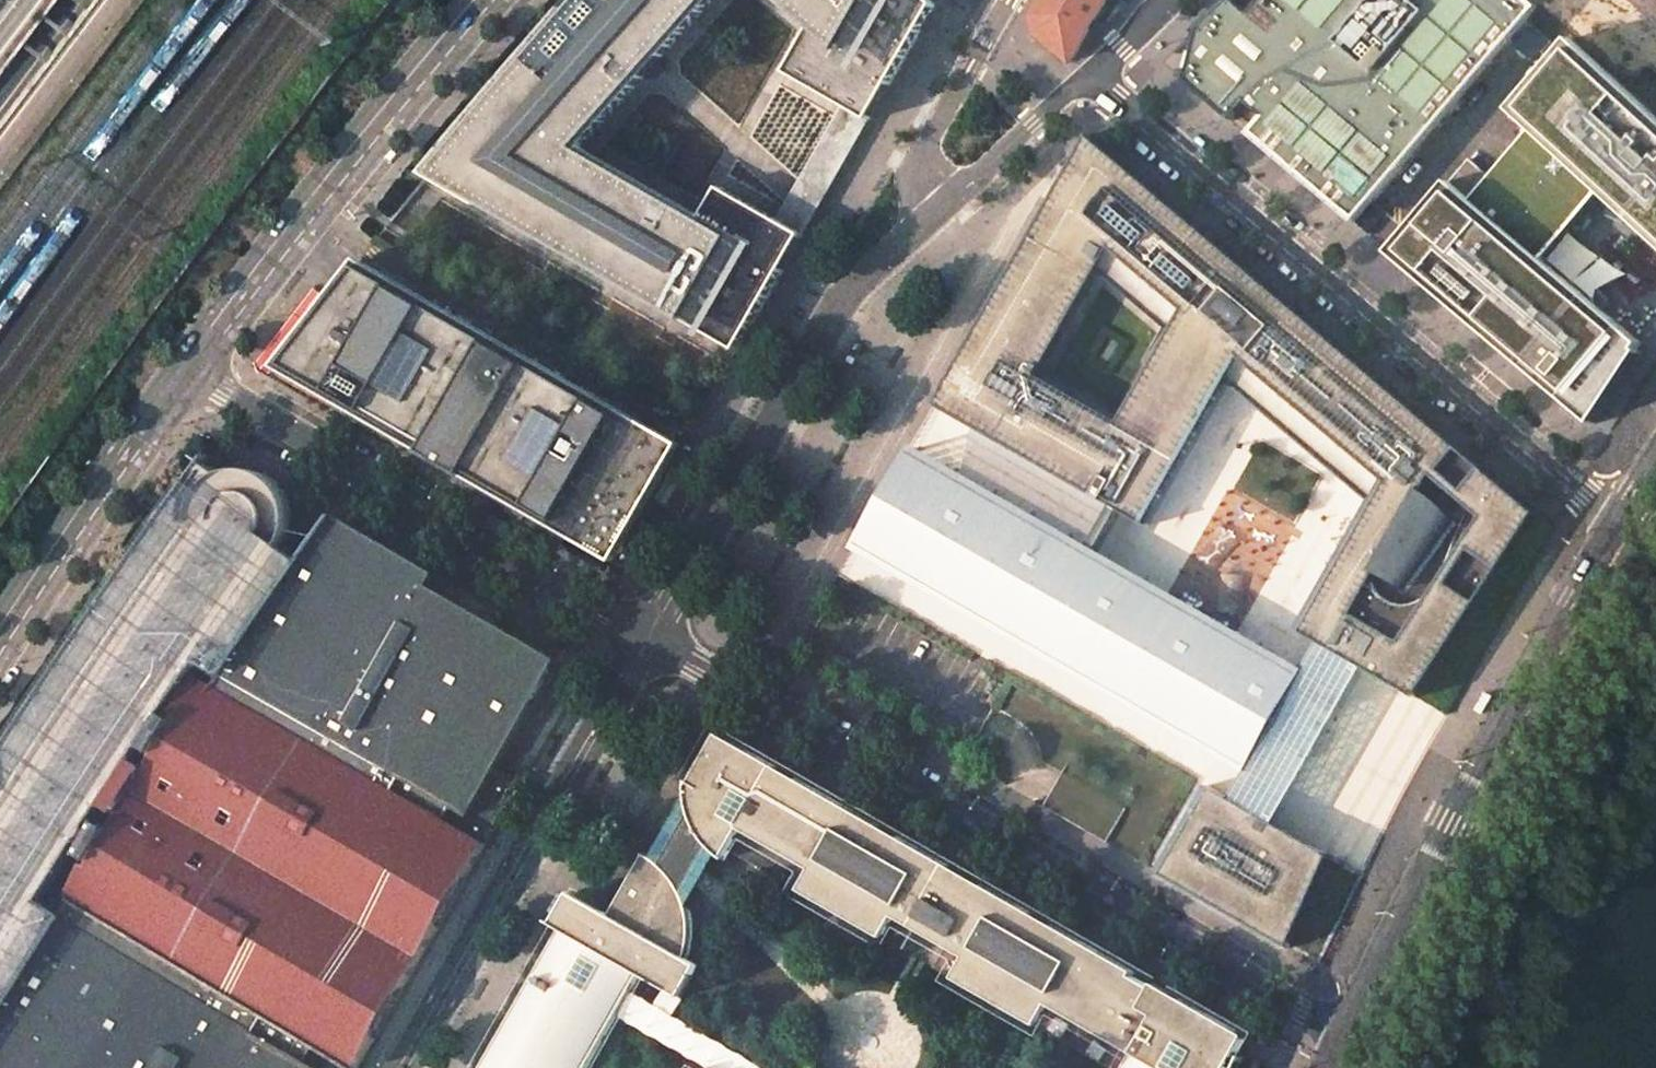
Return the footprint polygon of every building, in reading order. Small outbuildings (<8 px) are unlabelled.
[(712,0),(587,0),(572,16),(567,11),(562,16),(428,174),(726,344),(792,228),(780,221),(720,188),(702,219),(580,149),(712,0)] [(812,27),(786,73),(846,107),(858,113),(923,0),(780,0),(812,27)] [(935,4),(930,0),(923,0),(858,113),(869,120),(935,4)] [(1107,0),(1044,0),(1034,16),(1037,33),(1050,44),(1071,62),(1107,0)] [(1537,6),(1531,0),(1244,0),(1241,3),(1238,0),(1228,0),(1199,27),(1200,28),(1186,80),(1234,121),(1240,112),(1257,127),(1253,132),(1357,220),(1537,6)] [(1594,424),(1641,352),(1638,350),(1655,325),(1655,114),(1627,88),(1571,37),(1511,110),(1532,129),(1492,177),(1470,160),(1452,182),(1450,181),(1412,226),(1434,245),(1412,271),(1594,424)] [(803,235),(869,120),(858,113),(846,107),(780,221),(792,228),(803,235)] [(1090,135),(973,341),(1036,377),(1092,271),(1163,331),(1115,423),(1185,463),(1226,384),(1364,500),(1294,630),(1320,644),(1364,668),(1417,696),(1538,513),(1503,483),(1090,135)] [(1412,226),(1390,252),(1412,271),(1434,245),(1412,226)] [(737,351),(803,235),(792,228),(726,344),(737,351)] [(612,560),(668,450),(347,262),(261,373),(612,560)] [(1036,377),(973,341),(937,405),(1001,442),(1081,488),(1114,508),(1123,513),(1151,528),(1185,463),(1115,423),(1036,377)] [(863,546),(1249,769),(1302,675),(1099,558),(1090,553),(915,453),(863,546)] [(486,844),(463,831),(491,780),(560,661),(488,620),(430,586),(438,574),(336,515),(305,561),(284,549),(288,542),(290,534),(292,519),(289,503),(287,497),(278,485),(268,477),(258,471),(249,469),(240,468),(225,471),(206,460),(93,620),(0,759),(0,1067),(327,1067),(333,1057),(351,1067),(358,1067),(486,844)] [(1114,508),(1090,553),(1099,558),(1123,513),(1114,508)] [(496,607),(438,574),(430,586),(488,620),(496,607)] [(1249,769),(1231,800),(1276,824),(1364,668),(1320,644),(1302,675),(1249,769)] [(707,871),(723,845),(761,867),(918,957),(924,961),(969,878),(727,739),(705,776),(701,773),(661,842),(654,854),(650,852),(631,884),(682,912),(707,871)] [(486,844),(515,793),(491,780),(463,831),(486,844)] [(1207,787),(1160,875),(1288,944),(1335,856),(1276,824),(1231,800),(1207,787)] [(1110,1067),(1229,1067),(1247,1036),(969,878),(924,961),(1110,1067)] [(640,973),(669,991),(678,973),(682,960),(685,931),(682,912),(631,884),(612,916),(567,891),(549,922),(562,929),(483,1067),(586,1067),(629,992),(640,973)] [(333,1057),(327,1067),(351,1067),(333,1057)]
